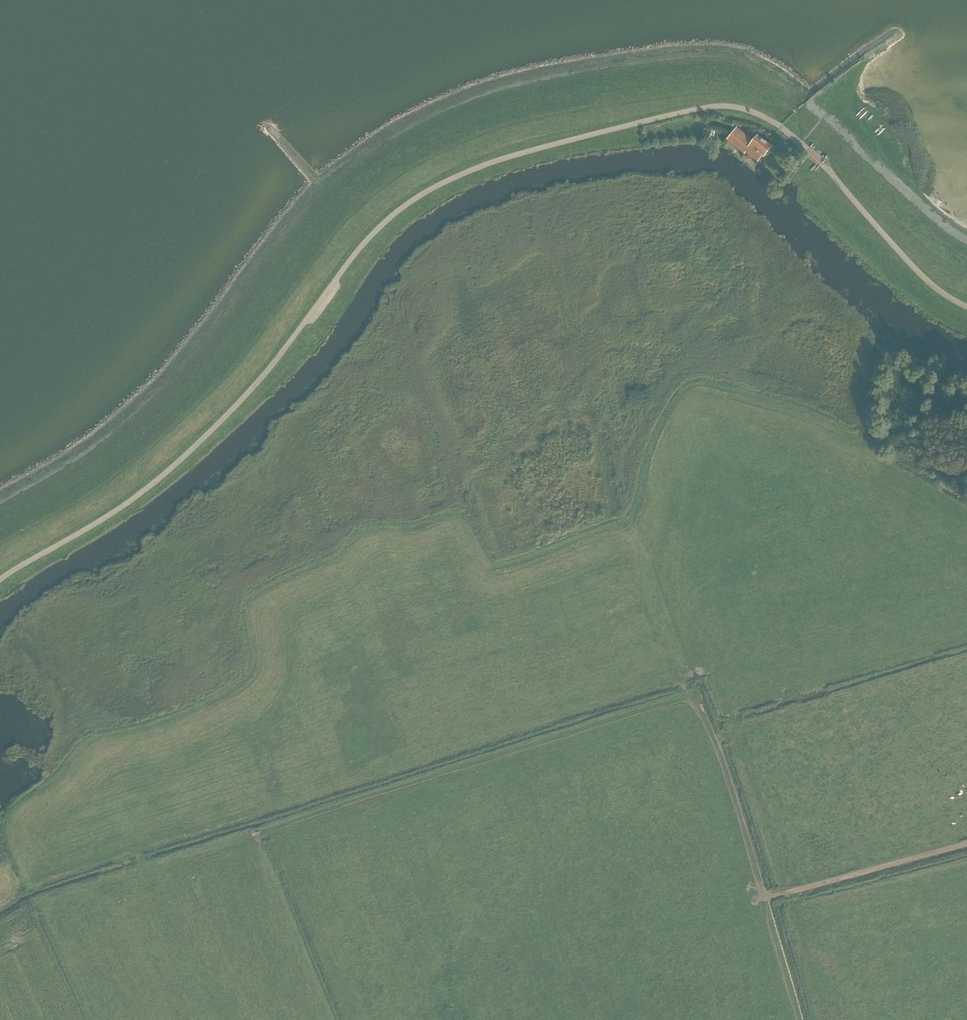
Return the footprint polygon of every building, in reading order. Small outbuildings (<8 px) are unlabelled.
[(764,157),(772,147),(758,136),(754,141),(737,128),(727,140),(744,154),(746,152),(757,162),(762,156),(764,157)]
